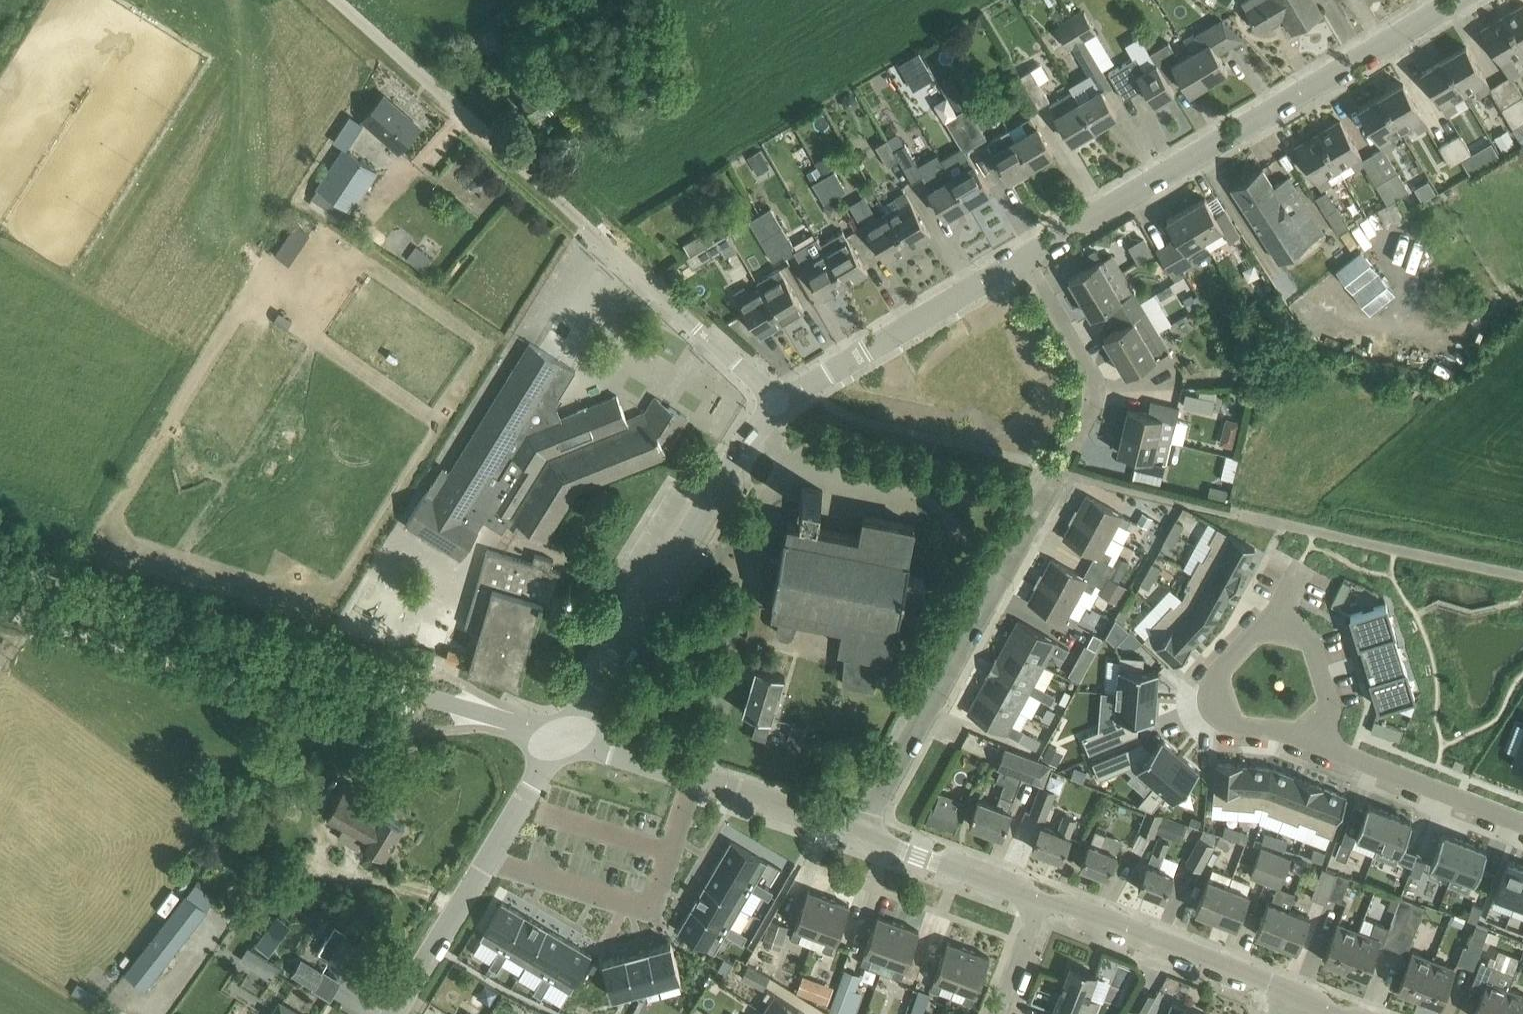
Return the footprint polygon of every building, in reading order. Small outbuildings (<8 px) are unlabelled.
[(1247,9),(1259,30),(1283,16),(1292,31),(1323,12),(1316,0),(1262,0),(1247,9)] [(1504,16),(1522,48),(1522,5),(1504,16)] [(1071,14),(1078,26),(1085,38),(1097,32),(1082,8),(1071,14)] [(1102,68),(1085,39),(1085,38),(1078,26),(1071,14),(1059,21),(1061,25),(1056,28),(1068,48),(1074,45),(1091,75),(1102,68)] [(1487,38),(1507,71),(1517,65),(1514,60),(1522,55),(1522,48),(1504,16),(1482,29),(1487,38)] [(1202,44),(1191,51),(1209,81),(1228,70),(1217,52),(1229,45),(1215,22),(1196,34),(1202,44)] [(502,41),(494,28),(479,38),(487,51),(502,41)] [(1169,41),(1150,52),(1156,63),(1156,62),(1174,92),(1175,92),(1169,81),(1179,75),(1190,92),(1209,81),(1191,51),(1179,58),(1169,41)] [(1469,99),(1491,86),(1467,45),(1444,58),(1466,96),(1467,95),(1469,99)] [(1137,55),(1109,72),(1125,98),(1145,86),(1155,103),(1174,92),(1156,62),(1156,63),(1150,52),(1139,59),(1137,55)] [(908,76),(926,70),(921,55),(903,61),(908,76)] [(1457,107),(1454,103),(1466,96),(1444,58),(1422,71),(1447,113),(1457,107)] [(1031,68),(1022,74),(1020,75),(1039,106),(1050,99),(1031,68)] [(1039,106),(1020,75),(1009,81),(1028,112),(1039,106)] [(1092,93),(1079,101),(1095,128),(1117,114),(1101,88),(1100,88),(1094,78),(1085,83),(1092,93)] [(1404,82),(1381,95),(1403,132),(1415,124),(1418,130),(1428,124),(1404,82)] [(1057,114),(1072,141),(1095,128),(1079,101),(1073,90),(1051,103),(1057,114)] [(858,102),(856,96),(850,93),(845,95),(842,100),(844,106),(849,108),(855,107),(858,102)] [(363,117),(400,149),(420,127),(384,94),(363,117)] [(946,119),(957,112),(946,94),(935,100),(946,119)] [(1522,94),(1512,101),(1522,119),(1522,95),(1522,94)] [(1359,109),(1364,117),(1384,150),(1394,144),(1391,139),(1403,132),(1381,95),(1359,109)] [(1512,101),(1501,107),(1522,142),(1522,119),(1512,101)] [(968,105),(957,112),(975,143),(987,137),(968,105)] [(975,143),(957,112),(946,119),(964,150),(975,143)] [(346,149),(354,137),(363,123),(350,114),(341,128),(333,140),(344,148),(346,149)] [(1054,152),(1048,143),(1038,125),(1037,126),(1031,115),(1022,120),(1028,131),(1015,138),(1031,165),(1054,152)] [(1337,164),(1340,170),(1343,175),(1365,161),(1341,120),(1318,133),(1337,164)] [(994,151),(993,152),(1009,178),(1031,165),(1015,138),(1009,128),(996,136),(988,141),(994,151)] [(1503,151),(1516,143),(1507,128),(1494,136),(1503,151)] [(1460,132),(1449,139),(1461,159),(1472,152),(1460,132)] [(1296,146),(1321,188),(1331,182),(1328,177),(1340,170),(1337,164),(1318,133),(1296,146)] [(888,165),(899,158),(894,150),(887,138),(876,145),(888,165)] [(1461,159),(1449,139),(1439,145),(1450,165),(1461,159)] [(894,150),(899,158),(912,181),(923,174),(905,143),(894,150)] [(771,166),(761,147),(748,154),(758,173),(771,166)] [(316,188),(349,211),(377,172),(344,149),(316,188)] [(965,168),(952,176),(968,202),(990,189),(974,163),(973,163),(967,153),(959,158),(965,168)] [(817,165),(823,176),(834,169),(827,158),(817,165)] [(1249,214),(1294,185),(1288,176),(1274,185),(1262,166),(1231,186),(1249,214)] [(808,173),(812,180),(821,174),(817,167),(808,173)] [(834,169),(823,176),(835,196),(846,189),(834,169)] [(1387,177),(1399,197),(1409,190),(1398,170),(1387,177)] [(952,176),(939,183),(933,173),(924,178),(930,189),(945,216),(968,202),(952,176)] [(823,176),(822,176),(821,174),(812,180),(813,181),(812,182),(824,202),(835,196),(823,176)] [(1388,203),(1399,197),(1387,177),(1376,183),(1388,203)] [(1279,260),(1324,232),(1294,185),(1249,214),(1279,260)] [(1316,196),(1327,213),(1339,233),(1350,226),(1327,189),(1316,196)] [(887,210),(908,247),(931,233),(906,192),(896,198),(899,203),(887,210)] [(1186,208),(1211,249),(1229,237),(1230,239),(1241,233),(1226,208),(1216,214),(1206,196),(1186,208)] [(842,209),(835,197),(823,204),(830,216),(842,209)] [(793,243),(783,226),(771,206),(760,213),(772,233),(782,250),(793,243)] [(1157,249),(1172,274),(1211,250),(1211,249),(1186,208),(1167,219),(1178,236),(1157,249)] [(886,260),(908,247),(887,210),(875,218),(872,212),(861,218),(886,260)] [(781,250),(782,250),(772,233),(760,213),(749,219),(761,239),(771,233),(781,250)] [(690,254),(716,239),(709,228),(683,243),(690,254)] [(867,271),(843,229),(832,235),(835,240),(823,247),(845,284),(867,271)] [(795,250),(823,297),(845,284),(823,247),(817,237),(795,250)] [(1130,244),(1139,260),(1152,253),(1143,237),(1130,244)] [(693,267),(713,256),(723,250),(717,240),(716,240),(716,239),(690,254),(686,256),(693,267)] [(432,257),(414,243),(404,257),(423,270),(432,257)] [(1087,254),(1092,263),(1099,259),(1101,258),(1096,248),(1087,254)] [(1395,293),(1373,266),(1360,250),(1336,269),(1370,312),(1395,293)] [(1069,277),(1080,296),(1110,279),(1099,259),(1092,263),(1069,277)] [(760,285),(782,322),(804,308),(780,267),(769,273),(772,278),(760,285)] [(1439,293),(1440,278),(1426,276),(1425,292),(1439,293)] [(1110,279),(1080,296),(1092,315),(1109,305),(1115,315),(1140,300),(1134,290),(1121,297),(1110,279)] [(759,335),(782,322),(760,285),(748,292),(745,287),(735,293),(759,335)] [(1142,299),(1160,328),(1174,320),(1156,291),(1142,299)] [(1198,304),(1192,293),(1183,298),(1189,309),(1198,304)] [(1140,300),(1115,315),(1121,325),(1104,336),(1115,355),(1157,330),(1140,300)] [(1157,330),(1115,355),(1126,374),(1143,364),(1150,374),(1175,359),(1157,330)] [(561,417),(556,404),(555,403),(576,370),(530,341),(450,470),(442,465),(407,523),(462,557),(485,519),(503,530),(508,522),(515,526),(518,520),(545,537),(576,488),(577,488),(666,452),(662,442),(674,437),(687,416),(656,396),(646,411),(627,419),(617,395),(561,417)] [(1186,393),(1185,406),(1215,407),(1215,394),(1186,393)] [(1128,407),(1123,428),(1171,440),(1179,407),(1151,400),(1148,411),(1128,407)] [(1228,431),(1238,433),(1243,415),(1233,412),(1228,431)] [(1171,440),(1123,428),(1118,450),(1137,455),(1135,466),(1164,473),(1171,440)] [(1234,446),(1237,433),(1223,430),(1220,443),(1234,446)] [(1239,456),(1226,454),(1221,476),(1233,479),(1239,456)] [(898,630),(894,630),(896,621),(898,622),(901,605),(910,606),(917,604),(918,604),(923,598),(924,597),(925,589),(925,588),(923,581),(922,580),(916,575),(915,575),(907,573),(911,557),(908,556),(910,546),(913,547),(913,545),(915,532),(916,533),(916,531),(913,530),(914,524),(864,514),(860,535),(814,527),(818,509),(819,509),(823,489),(803,485),(799,505),(800,506),(797,523),(789,522),(787,533),(784,533),(780,556),(770,554),(767,572),(777,574),(772,598),(774,598),(772,610),(780,611),(778,626),(779,629),(780,632),(782,633),(784,634),(786,634),(788,634),(790,634),(791,633),(793,631),(793,630),(794,629),(798,614),(843,623),(839,644),(846,646),(843,682),(873,687),(883,653),(890,654),(891,647),(894,648),(894,646),(897,632),(898,632),(898,630)] [(1226,501),(1228,489),(1211,485),(1208,497),(1226,501)] [(1087,494),(1075,515),(1084,520),(1111,535),(1111,534),(1118,522),(1127,527),(1131,519),(1122,514),(1123,513),(1087,494)] [(1193,521),(1197,514),(1183,506),(1180,513),(1193,521)] [(1153,517),(1142,511),(1137,520),(1148,527),(1153,517)] [(1111,535),(1084,520),(1075,515),(1063,537),(1099,556),(1108,560),(1112,553),(1104,548),(1111,535)] [(1175,519),(1169,530),(1178,535),(1184,524),(1175,519)] [(1255,547),(1217,526),(1209,541),(1213,543),(1209,551),(1243,570),(1243,569),(1255,547)] [(1173,545),(1178,535),(1169,530),(1164,540),(1173,545)] [(480,629),(468,669),(519,684),(521,676),(519,675),(539,607),(541,608),(543,601),(551,603),(561,569),(548,566),(550,558),(553,559),(554,558),(535,552),(534,553),(535,554),(533,561),(487,548),(465,625),(480,629)] [(1230,593),(1243,570),(1209,551),(1204,560),(1200,558),(1192,572),(1230,593)] [(1108,573),(1120,579),(1130,562),(1118,555),(1113,563),(1108,573)] [(1040,579),(1076,599),(1083,586),(1092,591),(1096,583),(1087,578),(1088,577),(1052,558),(1040,579)] [(1146,572),(1155,577),(1161,566),(1152,561),(1146,572)] [(1149,588),(1155,577),(1146,572),(1140,583),(1149,588)] [(1230,593),(1192,572),(1185,586),(1187,588),(1182,597),(1214,621),(1230,593)] [(1100,589),(1099,590),(1118,600),(1126,585),(1107,574),(1106,576),(1105,576),(1100,585),(1098,588),(1100,589)] [(1028,601),(1064,620),(1073,625),(1077,617),(1069,612),(1076,599),(1040,579),(1028,601)] [(1343,579),(1337,592),(1345,596),(1351,583),(1343,579)] [(1331,604),(1339,608),(1345,596),(1337,592),(1331,604)] [(1193,644),(1214,621),(1182,597),(1175,606),(1172,603),(1161,615),(1193,645),(1193,644)] [(1399,629),(1391,602),(1355,613),(1364,640),(1376,677),(1375,677),(1383,704),(1419,693),(1411,666),(1410,666),(1399,629)] [(1130,610),(1120,605),(1115,615),(1124,620),(1130,610)] [(1193,645),(1161,615),(1150,627),(1153,629),(1146,636),(1175,664),(1193,645)] [(1018,619),(1006,642),(1044,663),(1051,650),(1064,657),(1069,647),(1056,641),(1057,640),(1018,619)] [(1120,620),(1106,635),(1116,644),(1130,630),(1120,620)] [(1096,649),(1102,637),(1093,632),(1086,644),(1096,649)] [(1006,642),(993,665),(1054,698),(1056,694),(1034,682),(1044,663),(1006,642)] [(1096,650),(1085,644),(1077,657),(1088,663),(1089,663),(1096,650)] [(449,648),(446,658),(463,663),(466,653),(449,648)] [(1120,654),(1117,692),(1157,695),(1159,670),(1143,669),(1144,656),(1120,654)] [(1054,698),(993,665),(981,688),(1019,709),(1029,691),(1051,703),(1054,698)] [(765,738),(771,718),(784,674),(756,666),(742,710),(759,715),(754,733),(753,733),(753,734),(765,738)] [(1006,732),(1018,739),(1024,729),(1021,728),(1029,714),(1019,709),(981,688),(968,711),(1006,733),(1006,732)] [(1082,735),(1089,752),(1138,732),(1139,718),(1155,719),(1157,695),(1117,692),(1115,722),(1082,735)] [(1050,722),(1056,710),(1048,706),(1042,717),(1050,722)] [(1371,730),(1381,733),(1384,722),(1375,719),(1371,730)] [(793,722),(792,725),(786,744),(799,748),(806,726),(793,722)] [(1394,726),(1384,722),(1381,733),(1390,736),(1394,726)] [(1403,729),(1394,726),(1390,736),(1400,739),(1403,729)] [(1031,733),(1025,743),(1036,749),(1041,739),(1031,733)] [(1141,741),(1093,761),(1100,778),(1132,764),(1155,784),(1138,803),(1139,803),(1181,754),(1162,738),(1152,750),(1141,741)] [(1513,765),(1522,769),(1522,740),(1513,765)] [(1062,753),(1049,746),(1043,756),(1056,763),(1062,753)] [(1018,787),(1022,774),(1043,782),(1050,763),(1005,747),(998,765),(1001,766),(996,779),(1005,782),(1001,793),(1000,793),(996,805),(978,798),(972,813),(973,814),(970,823),(1002,835),(1012,810),(1009,809),(1013,798),(1017,786),(1018,787)] [(1200,770),(1181,754),(1139,803),(1148,807),(1152,808),(1165,793),(1174,800),(1200,770)] [(1242,764),(1216,762),(1213,801),(1223,802),(1222,805),(1238,807),(1242,764)] [(1243,764),(1242,764),(1238,807),(1255,809),(1255,805),(1263,805),(1272,767),(1243,765),(1243,764)] [(1089,772),(1077,767),(1073,777),(1085,781),(1089,772)] [(1298,777),(1272,767),(1263,805),(1270,807),(1268,811),(1284,817),(1298,777)] [(364,837),(362,841),(385,856),(405,825),(381,810),(388,800),(366,786),(366,785),(365,785),(364,785),(351,777),(327,816),(364,837)] [(1323,786),(1298,777),(1284,817),(1299,822),(1300,819),(1309,822),(1323,786)] [(1046,817),(1055,790),(1046,787),(1040,785),(1031,812),(1046,817)] [(1347,795),(1323,786),(1309,822),(1318,826),(1316,829),(1332,835),(1347,795)] [(1390,812),(1368,804),(1356,834),(1378,843),(1390,812)] [(1152,808),(1148,807),(1139,829),(1154,835),(1155,831),(1162,815),(1163,813),(1152,808)] [(943,811),(938,825),(954,830),(959,816),(943,811)] [(1412,821),(1390,812),(1378,843),(1375,852),(1396,861),(1397,858),(1412,864),(1417,853),(1402,847),(1412,821)] [(1057,830),(1041,824),(1033,847),(1062,858),(1070,835),(1069,835),(1075,818),(1063,813),(1057,830)] [(1185,825),(1162,815),(1155,831),(1179,841),(1185,825)] [(1200,827),(1203,820),(1193,816),(1191,823),(1200,827)] [(1223,833),(1234,837),(1237,828),(1226,825),(1223,833)] [(1090,842),(1081,865),(1107,875),(1122,838),(1096,828),(1090,842)] [(1249,832),(1237,828),(1234,837),(1246,841),(1249,832)] [(1202,836),(1201,836),(1187,860),(1200,868),(1215,844),(1214,843),(1218,836),(1207,829),(1202,836)] [(1262,840),(1274,844),(1277,835),(1265,832),(1262,840)] [(1452,873),(1464,842),(1442,833),(1431,864),(1452,873)] [(1233,840),(1230,839),(1221,834),(1216,843),(1228,849),(1233,840)] [(1277,835),(1274,844),(1285,848),(1288,839),(1277,835)] [(1170,840),(1158,836),(1138,887),(1164,897),(1173,872),(1159,867),(1170,840)] [(718,862),(754,884),(757,880),(768,861),(731,839),(718,862)] [(1335,856),(1346,860),(1352,845),(1341,841),(1335,856)] [(1474,881),(1476,877),(1487,850),(1464,842),(1452,873),(1474,881)] [(1276,852),(1261,846),(1250,875),(1265,880),(1276,852)] [(1311,856),(1323,860),(1325,852),(1314,848),(1311,856)] [(1265,880),(1280,886),(1291,858),(1276,852),(1265,880)] [(1420,876),(1426,861),(1416,857),(1411,872),(1420,876)] [(1495,894),(1515,902),(1522,881),(1522,864),(1508,858),(1495,894)] [(704,884),(741,906),(752,888),(760,893),(765,885),(757,880),(754,884),(718,862),(705,883),(704,884)] [(1337,872),(1323,867),(1311,896),(1326,902),(1328,896),(1337,872)] [(1216,917),(1220,908),(1229,884),(1232,875),(1213,868),(1209,877),(1208,876),(1196,909),(1216,917)] [(1341,900),(1350,876),(1338,871),(1337,872),(1328,896),(1341,900)] [(1229,884),(1220,908),(1216,917),(1237,925),(1250,892),(1248,892),(1251,883),(1234,876),(1231,885),(1229,884)] [(197,883),(189,894),(207,908),(215,897),(197,883)] [(704,884),(691,906),(728,928),(731,924),(741,906),(704,884)] [(765,885),(760,893),(769,898),(774,890),(765,885)] [(816,932),(825,906),(829,897),(808,889),(795,924),(796,924),(791,936),(799,939),(804,927),(816,932)] [(208,909),(207,908),(189,894),(187,893),(125,972),(146,988),(208,909)] [(1400,897),(1395,910),(1391,920),(1404,925),(1413,900),(1401,896),(1400,897)] [(829,897),(825,906),(816,932),(828,936),(824,948),(832,951),(836,939),(837,939),(850,904),(829,897)] [(1289,907),(1269,900),(1256,932),(1277,940),(1289,907)] [(1413,900),(1404,925),(1416,929),(1425,905),(1413,900)] [(502,901),(481,937),(499,948),(494,957),(503,962),(508,953),(504,951),(525,914),(525,913),(524,914),(502,901)] [(1473,902),(1467,918),(1477,921),(1483,905),(1473,902)] [(678,929),(715,951),(726,932),(734,937),(739,929),(731,924),(728,928),(691,906),(691,907),(678,929)] [(1289,907),(1277,940),(1297,948),(1310,915),(1289,907)] [(525,914),(504,951),(508,953),(526,964),(547,927),(525,914)] [(1452,922),(1461,925),(1464,917),(1455,914),(1452,922)] [(269,953),(290,925),(278,915),(257,944),(269,953)] [(874,953),(886,957),(899,922),(878,915),(865,950),(866,950),(861,962),(869,965),(874,953)] [(763,944),(779,949),(788,925),(771,920),(763,944)] [(1359,929),(1339,921),(1324,958),(1345,966),(1359,929)] [(1359,928),(1359,929),(1345,966),(1366,975),(1378,942),(1382,943),(1389,926),(1375,921),(1371,933),(1359,928)] [(906,965),(907,965),(920,930),(899,922),(886,957),(898,962),(894,974),(902,977),(906,965)] [(327,937),(319,951),(352,972),(367,947),(346,933),(347,931),(335,924),(327,937)] [(1468,945),(1464,944),(1457,961),(1473,967),(1484,938),(1488,929),(1478,925),(1476,925),(1468,945)] [(547,927),(526,964),(543,974),(539,983),(547,988),(552,979),(548,977),(569,940),(548,928),(548,927),(547,927)] [(739,929),(734,937),(743,942),(748,934),(739,929)] [(1500,934),(1488,929),(1484,938),(1496,943),(1500,934)] [(569,940),(548,977),(571,990),(592,954),(569,940)] [(944,979),(956,983),(969,948),(948,940),(935,975),(936,976),(931,988),(939,991),(944,979)] [(648,947),(659,984),(682,978),(671,941),(649,947),(648,947)] [(253,966),(260,953),(259,952),(249,946),(241,958),(251,965),(253,966)] [(626,953),(637,991),(659,984),(648,947),(626,953)] [(968,987),(963,1000),(972,1003),(976,990),(977,991),(990,956),(969,948),(956,983),(968,987)] [(1420,995),(1423,986),(1434,958),(1413,950),(1399,987),(1420,995)] [(604,960),(614,997),(637,991),(626,953),(625,954),(604,960)] [(494,957),(489,965),(498,970),(503,962),(494,957)] [(1434,958),(1423,986),(1420,995),(1440,1003),(1455,966),(1434,958)] [(322,971),(302,959),(294,973),(314,985),(322,971)] [(1481,960),(1472,985),(1484,989),(1474,1013),(1498,1013),(1509,987),(1514,972),(1481,960)] [(1099,999),(1089,995),(1097,973),(1071,963),(1051,1013),(1094,1013),(1099,999)] [(742,976),(764,987),(769,978),(748,966),(742,976)] [(727,972),(719,968),(713,978),(721,983),(727,972)] [(863,991),(856,988),(861,974),(845,969),(829,1010),(840,1013),(854,1013),(863,991)] [(827,1002),(834,985),(804,974),(798,991),(827,1002)] [(539,983),(534,991),(542,996),(547,988),(539,983)] [(1498,1013),(1522,1013),(1522,1011),(1522,992),(1509,987),(1498,1013)] [(769,1013),(804,1013),(805,1013),(775,993),(768,989),(763,996),(770,1000),(763,1011),(769,1013)] [(1156,996),(1139,989),(1131,1010),(1141,1013),(1149,1013),(1156,996)] [(278,1000),(270,1013),(301,1013),(278,1000)] [(1184,1006),(1184,1007),(1172,1002),(1168,1011),(1175,1013),(1204,1013),(1184,1006)] [(695,1006),(690,1013),(708,1013),(695,1006)]
